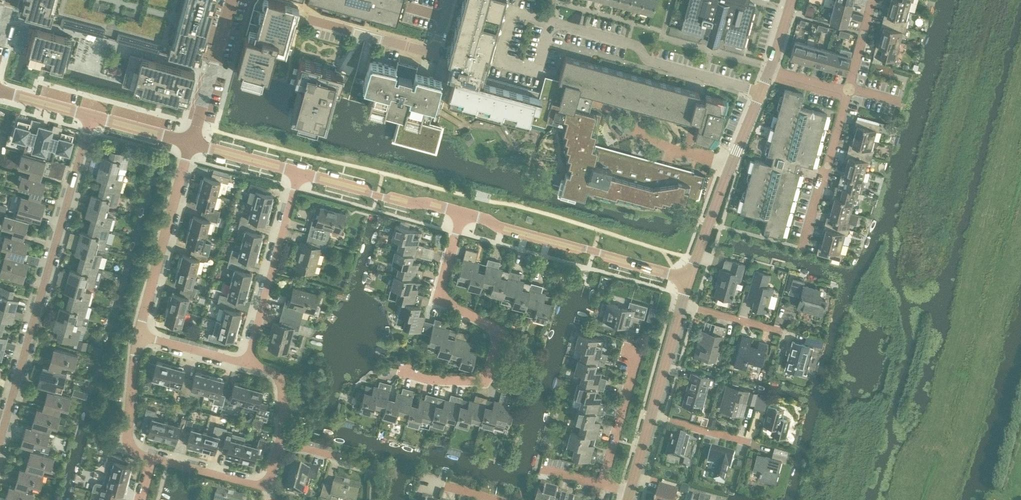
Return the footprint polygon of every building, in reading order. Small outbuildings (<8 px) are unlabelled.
[(52,19),(57,21),(171,52),(176,53),(198,59),(211,13),(214,0),(24,0),(21,11),(52,19)] [(237,68),(242,70),(240,76),(261,81),(263,76),(268,77),(277,80),(291,32),(295,17),(296,17),(299,7),(298,6),(275,0),(269,0),(268,4),(265,4),(263,12),(266,13),(264,18),(261,17),(259,25),(249,22),(246,35),(237,68)] [(330,1),(329,4),(338,6),(339,4),(344,5),(343,8),(353,10),(353,8),(359,9),(358,12),(396,22),(399,13),(396,12),(399,0),(402,1),(402,0),(325,0),(330,1)] [(547,120),(554,95),(542,92),(540,91),(493,78),(484,76),(505,0),(464,0),(449,56),(448,58),(447,64),(457,66),(448,101),(529,123),(529,121),(546,126),(547,120)] [(643,0),(631,0),(629,6),(640,9),(643,0)] [(656,0),(643,0),(640,9),(652,13),(656,0)] [(704,33),(725,38),(724,40),(725,42),(742,46),(744,46),(755,4),(754,3),(744,1),(744,0),(689,0),(681,29),(682,30),(702,35),(703,35),(704,33)] [(832,9),(849,14),(852,3),(841,0),(835,0),(832,9)] [(889,4),(908,9),(910,1),(913,2),(913,0),(890,0),(889,4)] [(905,19),(908,9),(889,4),(886,14),(884,13),(882,19),(906,26),(908,20),(905,19)] [(807,5),(805,14),(812,16),(814,7),(807,5)] [(832,9),(829,21),(846,26),(849,14),(832,9)] [(904,33),(906,26),(882,19),(880,26),(883,27),(880,36),(899,41),(902,32),(904,33)] [(36,26),(27,57),(45,62),(63,67),(72,36),(36,26)] [(291,32),(277,80),(284,81),(299,86),(291,116),(297,118),(296,122),(316,127),(317,123),(325,126),(334,95),(348,99),(349,99),(355,77),(361,52),(355,50),(348,48),(308,37),(297,34),(291,32)] [(897,50),(899,41),(880,36),(878,45),(876,45),(873,55),(897,61),(899,51),(897,50)] [(802,61),(806,44),(795,41),(791,58),(802,61)] [(813,64),(817,47),(806,44),(802,61),(813,64)] [(824,67),(828,50),(817,47),(813,64),(824,67)] [(839,53),(835,70),(846,73),(852,51),(841,48),(839,53)] [(835,70),(839,53),(828,50),(824,67),(835,70)] [(131,52),(122,83),(162,94),(187,101),(196,70),(131,52)] [(697,92),(592,63),(565,55),(558,80),(564,82),(563,87),(566,87),(569,88),(570,87),(593,94),(697,123),(694,136),(715,141),(726,100),(705,94),(704,99),(701,98),(699,97),(700,96),(699,95),(699,94),(699,93),(698,93),(697,92)] [(370,60),(364,80),(359,79),(355,77),(349,99),(368,105),(367,107),(400,116),(394,139),(435,150),(440,135),(442,126),(430,123),(437,98),(448,101),(457,66),(447,64),(448,58),(439,56),(434,77),(415,72),(417,65),(397,60),(395,67),(370,60)] [(558,80),(553,78),(551,86),(545,84),(542,92),(554,95),(547,120),(565,124),(563,132),(566,133),(564,141),(567,141),(565,149),(568,150),(566,157),(569,157),(561,190),(577,195),(584,196),(586,187),(616,195),(617,193),(654,203),(655,200),(662,202),(663,199),(670,201),(671,198),(684,201),(686,195),(698,198),(704,175),(680,168),(593,144),(601,114),(589,110),(590,105),(593,94),(570,87),(569,88),(566,87),(563,87),(564,82),(558,80)] [(812,166),(827,114),(800,107),(804,94),(785,89),(767,154),(768,154),(766,162),(755,159),(741,211),(767,218),(764,231),(782,236),(798,177),(801,177),(803,172),(800,171),(801,167),(802,163),(812,166)] [(877,131),(879,124),(864,120),(856,118),(854,125),(857,125),(855,134),(873,139),(875,130),(877,131)] [(26,141),(23,152),(53,160),(56,149),(69,153),(73,140),(72,140),(74,134),(61,130),(60,136),(51,134),(53,128),(39,125),(38,130),(29,128),(31,122),(18,119),(17,125),(16,124),(13,137),(26,141)] [(870,149),(873,139),(855,134),(852,144),(850,143),(848,149),(871,155),(873,149),(870,149)] [(102,155),(99,166),(125,173),(126,168),(130,154),(111,148),(109,157),(102,155)] [(869,162),(871,155),(848,149),(846,156),(849,157),(846,166),(865,171),(867,161),(869,162)] [(41,180),(46,160),(22,153),(18,165),(30,168),(28,176),(41,180)] [(125,173),(99,166),(96,177),(103,179),(100,187),(120,192),(123,179),(125,173)] [(862,180),(865,171),(846,166),(844,175),(841,175),(840,181),(838,186),(862,192),(865,181),(862,180)] [(228,183),(230,177),(213,172),(211,178),(204,176),(200,190),(217,194),(221,181),(228,183)] [(40,200),(46,181),(41,180),(28,176),(21,174),(18,186),(30,189),(28,197),(40,200)] [(255,192),(252,204),(270,208),(273,195),(266,193),(267,187),(250,182),(248,190),(255,192)] [(862,199),(863,193),(862,193),(862,192),(838,186),(835,185),(834,191),(832,197),(834,198),(832,206),(851,211),(853,203),(856,204),(857,197),(862,199)] [(116,205),(120,192),(100,187),(98,194),(92,192),(88,204),(106,208),(107,203),(116,205)] [(219,216),(221,210),(214,208),(217,194),(200,190),(196,203),(204,205),(202,211),(219,216)] [(40,221),(46,202),(40,200),(28,197),(22,195),(18,206),(16,214),(28,217),(40,221)] [(109,230),(113,216),(104,214),(106,208),(88,204),(85,215),(92,217),(90,225),(109,230)] [(266,222),(270,208),(252,204),(248,217),(242,216),(240,221),(257,226),(258,220),(266,222)] [(856,223),(858,214),(851,212),(851,211),(832,206),(829,216),(827,216),(825,221),(849,227),(851,222),(856,223)] [(341,232),(346,213),(321,207),(316,224),(311,223),(308,233),(328,239),(331,229),(341,232)] [(217,222),(219,216),(202,211),(200,217),(193,215),(189,228),(207,233),(211,220),(217,222)] [(23,239),(29,220),(5,213),(1,225),(13,229),(11,236),(23,239)] [(747,226),(757,229),(759,221),(750,218),(747,226)] [(259,247),(263,234),(255,232),(257,226),(240,221),(238,227),(245,229),(241,243),(259,247)] [(847,235),(849,227),(825,221),(823,228),(826,229),(824,237),(843,242),(845,234),(847,235)] [(421,256),(424,245),(417,243),(418,239),(412,237),(414,229),(396,224),(392,238),(399,239),(396,250),(413,254),(421,256)] [(105,243),(109,230),(90,225),(88,232),(81,230),(78,242),(95,247),(108,250),(109,244),(105,243)] [(208,255),(210,250),(211,243),(205,242),(207,233),(189,228),(185,242),(193,245),(191,250),(208,255)] [(23,239),(11,236),(0,233),(0,253),(5,255),(11,256),(23,260),(29,241),(23,239)] [(325,249),(328,239),(308,233),(306,243),(300,242),(298,249),(300,250),(296,267),(314,272),(321,247),(325,249)] [(840,253),(843,242),(824,237),(821,248),(818,247),(817,253),(840,260),(842,253),(840,253)] [(98,268),(102,254),(93,252),(95,247),(78,242),(75,253),(81,255),(79,262),(98,268)] [(255,261),(259,247),(241,243),(239,251),(232,249),(229,260),(246,265),(248,259),(255,261)] [(466,248),(458,275),(469,278),(467,286),(480,289),(482,282),(485,272),(478,270),(479,263),(475,262),(478,251),(466,248)] [(396,250),(395,249),(391,262),(399,264),(396,274),(412,279),(420,281),(423,269),(416,267),(417,263),(411,261),(413,254),(396,250)] [(207,261),(208,255),(191,250),(190,256),(183,254),(179,268),(196,272),(200,259),(207,261)] [(29,262),(23,260),(11,256),(5,255),(0,270),(0,274),(23,281),(29,262)] [(485,272),(482,282),(492,285),(490,292),(503,296),(503,294),(508,278),(509,272),(502,270),(497,268),(499,261),(488,258),(485,272)] [(718,285),(715,295),(717,295),(715,302),(727,305),(729,299),(731,299),(737,279),(740,280),(744,264),(733,261),(725,259),(723,268),(721,268),(716,285),(718,285)] [(248,286),(252,273),(245,271),(246,265),(229,260),(228,266),(235,268),(231,282),(248,286)] [(94,280),(98,268),(79,262),(77,270),(70,268),(67,279),(84,284),(97,288),(99,282),(94,280)] [(198,294),(199,288),(193,286),(196,272),(179,268),(175,281),(183,283),(181,289),(198,294)] [(508,278),(503,294),(513,297),(511,305),(524,308),(525,306),(529,290),(531,284),(523,283),(524,282),(519,280),(521,273),(510,270),(509,272),(508,278)] [(755,270),(750,289),(757,290),(752,307),(767,311),(768,306),(774,307),(777,296),(771,294),(773,288),(766,285),(769,274),(755,270)] [(396,274),(394,274),(391,287),(398,289),(395,299),(402,301),(420,305),(423,294),(415,292),(416,288),(410,286),(412,279),(396,274)] [(821,315),(825,299),(817,297),(819,289),(803,284),(804,280),(792,277),(789,289),(801,292),(797,305),(797,308),(821,315)] [(88,305),(91,292),(83,289),(84,284),(67,279),(64,290),(71,292),(69,300),(88,305)] [(244,301),(248,286),(231,282),(227,296),(220,294),(219,299),(236,304),(237,299),(244,301)] [(525,306),(524,308),(534,311),(533,317),(546,320),(551,302),(553,296),(545,294),(541,293),(543,286),(531,282),(531,284),(529,290),(525,306)] [(16,309),(18,298),(12,297),(14,289),(0,285),(0,305),(16,309)] [(313,312),(318,294),(294,287),(289,305),(284,303),(281,314),(307,321),(307,319),(302,317),(304,309),(313,312)] [(196,300),(198,294),(181,289),(179,295),(172,293),(168,307),(186,311),(189,298),(196,300)] [(238,325),(241,312),(234,310),(236,304),(219,299),(217,305),(224,307),(220,321),(238,325)] [(88,305),(69,300),(66,307),(60,305),(57,317),(74,321),(86,325),(89,318),(84,316),(88,305)] [(430,334),(433,322),(423,319),(424,315),(418,313),(420,305),(402,301),(398,314),(405,316),(402,326),(430,334)] [(644,318),(648,306),(630,301),(628,308),(609,302),(603,321),(629,328),(633,315),(644,318)] [(16,309),(0,305),(0,325),(3,326),(6,319),(12,320),(16,309)] [(187,333),(189,327),(182,325),(186,311),(168,307),(164,320),(172,322),(170,328),(187,333)] [(306,324),(307,321),(281,314),(279,323),(273,322),(271,329),(273,330),(269,347),(287,352),(294,328),(298,329),(300,323),(306,324)] [(60,330),(58,338),(75,343),(74,346),(86,349),(88,341),(78,339),(80,331),(84,332),(86,325),(74,321),(57,317),(53,328),(60,330)] [(449,356),(450,354),(456,331),(445,328),(447,321),(435,318),(433,322),(430,334),(428,341),(439,344),(437,352),(449,356)] [(234,339),(238,325),(220,321),(216,335),(209,333),(208,339),(225,343),(226,337),(234,339)] [(520,323),(517,333),(523,335),(525,324),(520,323)] [(724,337),(727,327),(715,323),(712,333),(702,330),(696,354),(714,359),(721,336),(724,337)] [(8,335),(1,333),(3,326),(0,325),(0,345),(5,347),(8,335)] [(472,368),(478,343),(467,340),(469,333),(456,330),(456,331),(450,354),(460,357),(458,364),(472,368)] [(582,349),(580,358),(596,363),(604,365),(607,353),(600,352),(603,340),(578,333),(575,347),(582,349)] [(757,347),(749,345),(751,337),(742,334),(734,365),(734,366),(745,369),(747,360),(761,364),(762,361),(767,342),(759,340),(757,347)] [(822,347),(824,339),(806,335),(804,342),(822,347)] [(786,364),(785,368),(787,369),(787,371),(793,372),(794,370),(802,373),(803,372),(806,374),(814,346),(792,340),(787,361),(786,361),(785,364),(786,364)] [(74,366),(78,354),(54,347),(48,367),(60,370),(63,363),(74,366)] [(394,357),(393,362),(400,363),(401,357),(396,355),(394,357)] [(603,389),(606,378),(599,376),(599,374),(600,371),(594,370),(596,363),(580,358),(578,358),(574,371),(582,373),(579,383),(595,388),(603,389)] [(156,362),(149,360),(143,382),(151,384),(153,377),(167,381),(171,364),(157,360),(156,362)] [(184,394),(189,377),(183,375),(185,368),(171,364),(167,381),(175,383),(174,388),(179,390),(178,392),(184,394)] [(61,391),(67,372),(60,370),(48,367),(46,366),(43,365),(37,384),(61,391)] [(205,392),(210,375),(196,371),(194,378),(189,377),(184,394),(190,395),(190,394),(193,395),(196,393),(197,389),(205,392)] [(712,385),(714,378),(691,372),(682,405),(692,407),(693,402),(702,404),(707,384),(712,385)] [(223,404),(227,387),(222,386),(224,378),(210,375),(205,392),(214,394),(213,401),(223,404)] [(357,390),(355,398),(361,400),(359,408),(372,412),(374,404),(384,407),(385,407),(387,397),(391,383),(380,380),(378,387),(373,385),(366,383),(364,390),(364,391),(357,390)] [(244,402),(249,385),(235,381),(233,389),(227,387),(223,404),(232,407),(234,399),(244,402)] [(602,414),(605,403),(598,401),(599,399),(600,396),(594,395),(595,388),(579,383),(577,382),(573,396),(581,398),(579,408),(595,412),(602,414)] [(267,420),(270,408),(266,407),(267,401),(260,399),(263,389),(249,385),(244,402),(258,406),(255,417),(263,419),(267,420)] [(384,407),(382,415),(395,418),(397,410),(407,413),(410,403),(414,389),(403,386),(401,393),(396,392),(394,399),(387,397),(385,407),(384,407)] [(749,401),(751,393),(728,386),(722,407),(730,409),(729,411),(741,414),(745,400),(749,401)] [(68,409),(71,397),(47,389),(42,409),(59,414),(61,406),(68,409)] [(480,420),(480,423),(493,426),(495,419),(505,422),(513,394),(501,390),(498,401),(494,400),(492,406),(484,404),(480,420)] [(407,413),(405,421),(418,424),(420,417),(431,419),(435,403),(437,395),(426,392),(424,399),(419,398),(417,405),(410,403),(407,413)] [(431,419),(430,422),(443,425),(445,417),(455,420),(460,404),(462,396),(450,393),(448,400),(444,399),(442,405),(435,403),(431,419)] [(455,420),(455,422),(468,426),(470,418),(480,420),(484,404),(487,397),(475,393),(473,400),(469,399),(467,406),(460,404),(455,420)] [(789,426),(791,419),(781,416),(783,410),(768,406),(763,424),(772,427),(771,434),(785,438),(788,425),(789,426)] [(59,414),(42,409),(36,407),(31,427),(49,431),(51,424),(57,426),(61,414),(59,414)] [(148,433),(162,437),(166,420),(158,418),(158,416),(158,415),(157,414),(156,413),(155,413),(156,410),(146,407),(141,427),(146,428),(146,430),(145,430),(145,431),(148,432),(148,433)] [(600,438),(603,427),(598,425),(598,424),(599,421),(593,419),(595,412),(579,408),(577,407),(573,420),(578,421),(575,432),(589,435),(600,438)] [(700,423),(706,425),(708,416),(702,415),(700,423)] [(184,435),(188,418),(182,417),(180,424),(166,420),(162,437),(176,441),(178,433),(184,435)] [(263,419),(255,417),(253,424),(261,426),(263,419)] [(201,448),(205,430),(192,427),(194,420),(188,418),(184,435),(189,436),(187,444),(201,448)] [(49,431),(31,427),(26,425),(20,444),(48,453),(51,445),(47,444),(50,432),(49,431)] [(213,432),(205,430),(201,448),(214,451),(217,444),(222,445),(227,429),(227,428),(215,425),(213,432)] [(227,429),(222,445),(228,447),(226,454),(240,458),(244,441),(246,436),(232,433),(232,430),(227,429)] [(594,461),(597,450),(592,448),(592,447),(593,444),(587,442),(589,435),(575,432),(570,430),(567,443),(575,445),(572,455),(594,461)] [(108,445),(110,437),(96,434),(94,442),(108,445)] [(696,443),(672,436),(672,439),(671,439),(670,443),(671,443),(667,456),(681,460),(680,465),(689,468),(696,443)] [(261,456),(266,439),(260,438),(258,445),(244,441),(240,458),(253,462),(256,454),(261,456)] [(785,461),(786,455),(788,450),(774,446),(771,457),(757,453),(753,468),(759,470),(757,477),(775,482),(781,460),(785,461)] [(731,469),(735,453),(712,447),(707,463),(717,465),(712,481),(724,484),(728,469),(731,469)] [(51,469),(54,456),(30,449),(25,468),(42,473),(44,467),(51,469)] [(127,478),(131,464),(124,462),(125,457),(108,452),(107,458),(110,459),(106,473),(127,478)] [(316,483),(320,468),(310,466),(308,471),(293,466),(286,491),(302,495),(304,488),(307,489),(309,481),(316,483)] [(25,469),(19,467),(14,486),(31,491),(33,484),(40,486),(43,474),(42,473),(25,468),(25,469)] [(92,490),(98,491),(115,496),(116,490),(123,492),(127,478),(106,473),(103,483),(98,482),(96,482),(94,483),(94,484),(92,490)] [(360,487),(336,480),(333,489),(324,486),(320,499),(324,499),(331,499),(332,497),(344,499),(357,499),(360,487)] [(557,492),(551,491),(549,490),(551,483),(542,480),(536,499),(555,499),(557,492)] [(745,490),(747,484),(740,482),(738,488),(745,490)] [(678,490),(660,484),(656,496),(655,496),(654,499),(675,499),(678,490)] [(33,492),(31,491),(14,486),(9,485),(4,499),(31,499),(33,492)] [(686,495),(688,488),(682,486),(680,493),(686,495)] [(569,499),(566,499),(568,492),(558,489),(557,492),(555,499),(570,499),(569,499)] [(98,491),(96,497),(103,499),(102,499),(113,499),(115,496),(98,491)] [(216,499),(248,499),(219,491),(216,499)]
